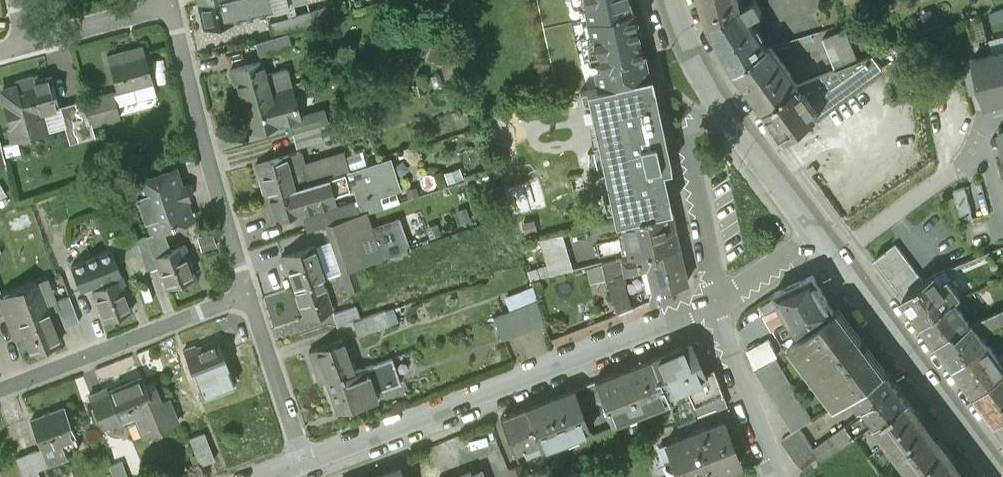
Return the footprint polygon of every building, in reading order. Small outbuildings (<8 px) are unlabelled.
[(201,3),(206,28),(235,21),(234,18),(287,6),(286,0),(217,0),(201,3)] [(558,95),(580,90),(602,85),(598,67),(594,68),(590,60),(589,54),(587,49),(586,42),(586,33),(590,32),(586,17),(583,0),(537,0),(558,95)] [(586,17),(629,8),(627,0),(583,0),(586,17)] [(710,25),(742,6),(740,0),(702,0),(710,25)] [(710,25),(736,69),(767,46),(755,26),(754,27),(749,17),(762,10),(757,0),(753,0),(742,6),(710,25)] [(327,6),(270,23),(274,37),(288,33),(331,20),(327,6)] [(629,8),(586,17),(590,32),(586,33),(586,42),(587,49),(589,54),(590,60),(594,68),(598,67),(602,85),(644,76),(639,53),(639,50),(640,45),(640,41),(636,42),(634,34),(638,34),(636,30),(634,25),(632,23),(629,8),(632,8),(632,7),(629,8)] [(845,30),(822,39),(834,70),(857,60),(845,30)] [(274,37),(255,43),(259,55),(292,45),(288,33),(274,37)] [(798,84),(770,45),(767,46),(736,69),(765,108),(798,84)] [(142,53),(127,57),(125,51),(108,56),(117,91),(150,82),(142,53)] [(991,54),(1002,97),(1002,51),(991,54)] [(834,70),(798,84),(820,113),(882,66),(873,54),(834,70)] [(1002,100),(1002,97),(991,54),(972,59),(984,104),(1002,100)] [(261,62),(230,70),(233,81),(236,80),(241,100),(289,87),(293,86),(288,68),(265,75),(261,62)] [(601,190),(603,199),(609,198),(614,221),(619,220),(670,209),(662,170),(670,168),(668,161),(669,160),(651,75),(644,76),(602,85),(580,90),(582,101),(588,100),(607,189),(601,190)] [(33,76),(15,80),(16,85),(1,89),(13,136),(44,128),(40,112),(60,107),(51,78),(35,82),(33,76)] [(293,86),(289,87),(291,94),(305,90),(303,83),(293,86)] [(798,84),(765,108),(786,138),(820,113),(798,84)] [(289,87),(241,100),(251,134),(290,122),(289,120),(285,121),(281,108),(294,104),(291,94),(289,87)] [(112,92),(86,99),(93,125),(119,119),(112,92)] [(85,100),(60,107),(70,143),(95,136),(85,100)] [(321,110),(289,120),(290,122),(293,132),(325,123),(321,110)] [(293,132),(293,133),(297,147),(329,137),(325,123),(293,132)] [(300,152),(255,165),(258,174),(261,174),(267,194),(309,182),(300,152)] [(309,182),(267,194),(275,219),(311,208),(308,199),(354,185),(359,201),(398,189),(388,156),(360,166),(332,175),(329,176),(309,182)] [(357,156),(325,165),(329,176),(332,175),(360,166),(357,156)] [(173,169),(137,181),(142,196),(138,197),(145,220),(149,218),(154,232),(162,228),(190,219),(184,201),(190,199),(185,186),(179,188),(173,169)] [(14,197),(5,177),(0,179),(0,202),(0,203),(14,197)] [(539,177),(512,184),(519,208),(546,200),(539,177)] [(951,190),(958,220),(990,212),(983,182),(951,190)] [(337,208),(304,218),(308,231),(326,225),(341,220),(337,208)] [(670,209),(619,220),(628,255),(678,244),(670,209)] [(341,220),(326,225),(343,270),(360,264),(411,246),(400,218),(372,230),(365,212),(341,220)] [(133,227),(107,238),(111,248),(116,260),(141,250),(137,238),(133,227)] [(185,246),(171,251),(162,228),(154,232),(147,235),(159,267),(167,289),(194,279),(186,256),(189,255),(185,246)] [(204,233),(206,245),(220,242),(218,230),(204,233)] [(562,234),(541,239),(550,273),(572,268),(562,234)] [(159,267),(147,235),(137,238),(141,250),(147,271),(159,267)] [(628,255),(615,258),(619,272),(647,266),(652,290),(687,282),(678,244),(628,255)] [(315,247),(281,259),(284,267),(287,266),(294,286),(321,277),(325,276),(315,247)] [(111,248),(71,264),(81,289),(92,285),(93,288),(120,278),(118,275),(121,273),(116,260),(111,248)] [(615,258),(601,262),(606,283),(620,280),(619,272),(615,258)] [(343,270),(340,270),(347,289),(367,283),(360,264),(343,270)] [(813,274),(776,291),(792,320),(798,330),(834,311),(813,274)] [(947,277),(940,282),(934,274),(904,297),(923,322),(953,300),(960,295),(947,277)] [(93,288),(92,289),(104,320),(132,309),(123,287),(126,286),(123,277),(120,278),(93,288)] [(321,277),(294,286),(304,318),(332,308),(321,277)] [(39,310),(30,287),(4,296),(0,298),(6,313),(15,337),(25,333),(32,353),(60,342),(47,307),(39,310)] [(69,295),(55,301),(65,328),(79,322),(69,295)] [(536,300),(491,318),(500,339),(543,322),(536,300)] [(953,300),(923,322),(937,342),(952,329),(956,334),(970,322),(953,300)] [(354,306),(332,313),(336,326),(359,318),(354,306)] [(858,341),(836,311),(839,308),(839,307),(834,311),(789,344),(790,345),(795,342),(817,371),(812,375),(813,376),(818,372),(838,400),(834,403),(835,404),(848,396),(886,370),(885,369),(881,372),(864,349),(868,347),(867,345),(863,349),(858,342),(862,339),(862,338),(858,341)] [(971,321),(980,332),(1002,324),(1002,308),(971,321)] [(792,320),(777,329),(782,339),(798,330),(792,320)] [(970,322),(956,334),(952,329),(937,342),(954,365),(986,340),(980,332),(971,321),(970,322)] [(752,364),(772,355),(764,337),(744,346),(752,364)] [(342,338),(308,350),(319,382),(324,381),(353,371),(342,338)] [(986,340),(954,365),(975,393),(1002,370),(1002,363),(999,358),(986,340)] [(217,341),(194,350),(193,346),(184,350),(195,380),(198,379),(202,392),(232,381),(217,341)] [(690,341),(650,358),(665,393),(688,383),(696,403),(725,390),(716,365),(703,370),(690,341)] [(650,358),(595,380),(602,399),(610,421),(667,399),(650,358)] [(353,371),(324,381),(335,414),(376,400),(373,392),(397,384),(389,359),(353,371)] [(886,370),(848,396),(857,409),(865,403),(878,420),(908,399),(886,370)] [(975,393),(996,421),(1002,416),(1002,370),(975,393)] [(143,377),(108,390),(106,385),(88,392),(101,427),(135,414),(142,434),(176,421),(167,399),(162,401),(155,384),(147,387),(143,377)] [(602,399),(595,380),(585,384),(592,403),(602,399)] [(574,388),(525,407),(540,447),(540,449),(589,429),(574,388)] [(725,390),(696,403),(692,404),(697,416),(730,403),(725,390)] [(908,399),(878,420),(875,422),(917,476),(968,476),(908,399)] [(525,407),(501,417),(513,451),(523,447),(525,453),(540,447),(525,407)] [(65,408),(30,420),(40,449),(60,442),(64,451),(79,446),(65,408)] [(666,440),(678,474),(679,476),(709,476),(739,466),(722,420),(666,440)] [(846,424),(799,457),(808,469),(854,437),(846,424)] [(613,425),(602,429),(609,450),(621,445),(613,425)] [(602,429),(590,433),(598,454),(609,450),(602,429)] [(205,431),(190,436),(199,463),(214,458),(205,431)] [(108,464),(113,476),(127,476),(121,460),(108,464)] [(508,467),(512,476),(526,476),(520,462),(508,467)] [(372,475),(373,476),(405,476),(400,465),(372,475)]
